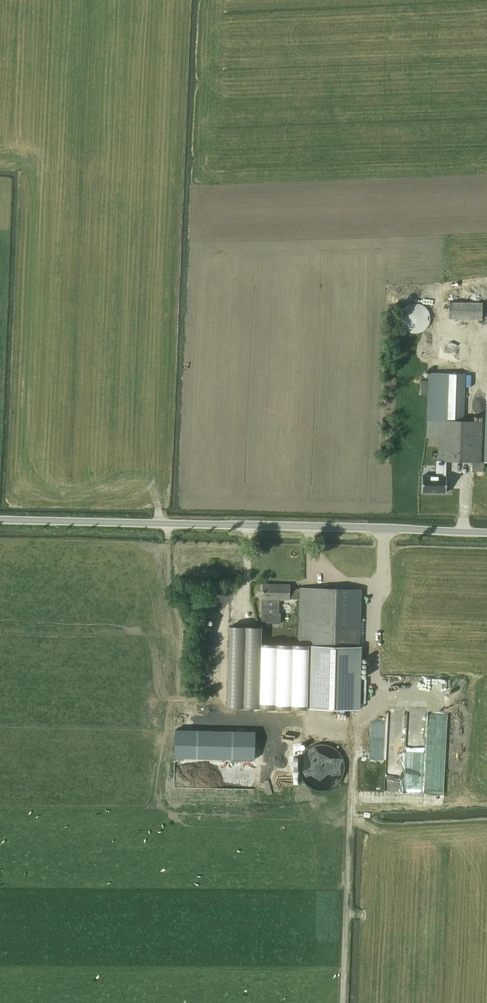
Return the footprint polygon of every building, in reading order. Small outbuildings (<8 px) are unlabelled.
[(482,320),(483,303),(449,302),(449,319),(482,320)] [(418,333),(422,332),(425,330),(427,327),(429,324),(430,321),(430,317),(430,314),(428,310),(426,308),(424,305),(420,304),(417,303),(414,303),(410,303),(407,305),(404,307),(402,310),(400,313),(400,317),(400,320),(401,324),(403,327),(405,329),(408,331),(411,333),(415,333),(418,333)] [(421,380),(420,395),(428,396),(426,438),(438,439),(438,462),(447,462),(472,464),(471,471),(484,471),(484,461),(481,461),(483,421),(464,421),(465,373),(428,371),(428,380),(421,380)] [(422,476),(421,495),(447,496),(447,476),(446,476),(447,462),(438,462),(435,462),(435,476),(422,476)] [(472,487),(486,488),(486,474),(472,474),(472,487)] [(228,693),(228,706),(358,709),(362,589),(299,587),(299,588),(291,588),(291,584),(262,584),(261,622),(281,623),(281,613),(279,613),(279,599),(290,599),(299,599),(298,645),(297,645),(262,644),(263,627),(230,627),(228,693)] [(422,791),(425,733),(406,732),(407,710),(389,710),(386,790),(422,791)] [(245,735),(244,759),(255,760),(255,731),(245,731),(245,735)] [(245,735),(174,733),(174,762),(254,764),(255,760),(244,759),(245,735)] [(371,735),(370,759),(383,759),(384,735),(371,735)] [(300,761),(299,769),(300,777),(304,784),(310,789),(318,792),(326,792),(334,789),(340,784),(344,778),(345,771),(345,764),(342,757),(338,751),(331,747),(324,746),(317,746),(310,749),(304,754),(300,761)]
